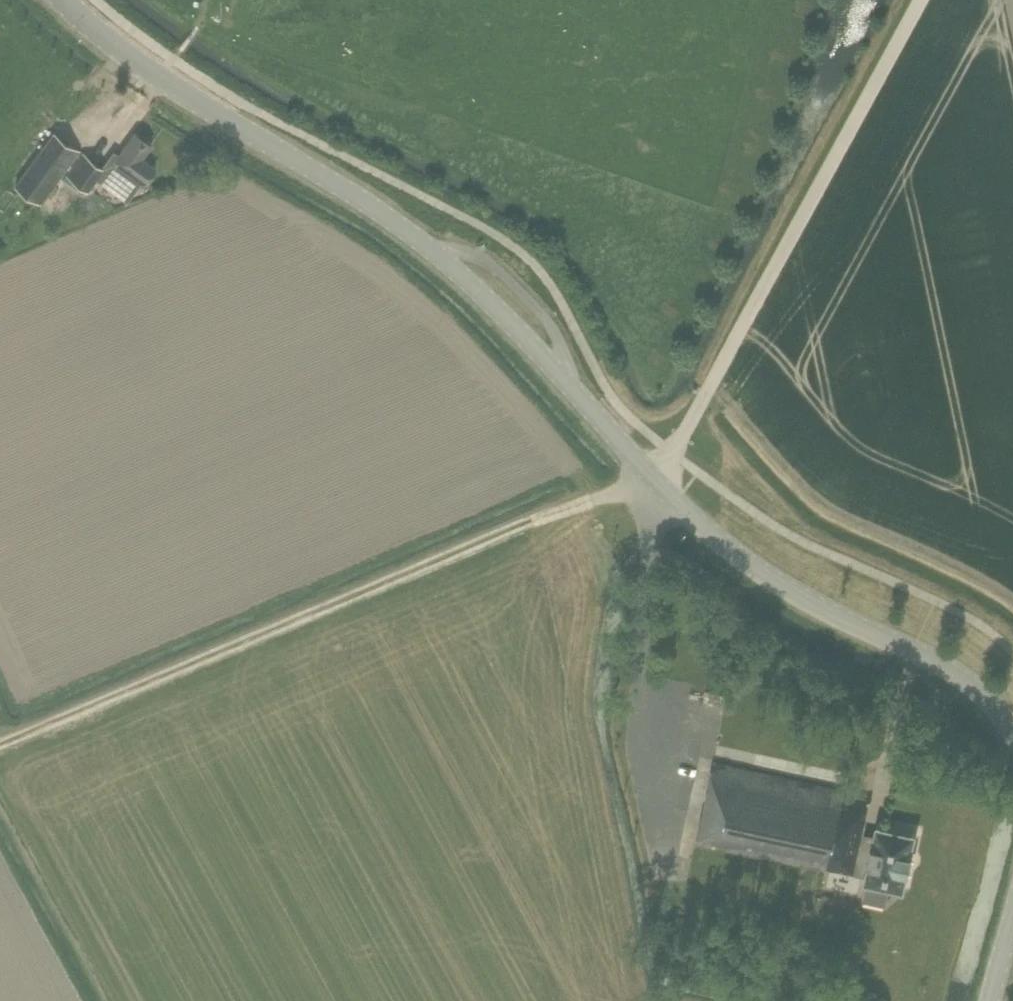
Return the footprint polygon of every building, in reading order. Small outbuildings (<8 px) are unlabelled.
[(81,150),(53,130),(15,183),(42,203),(81,150)] [(144,158),(154,144),(136,130),(119,153),(114,150),(103,166),(105,167),(97,179),(128,202),(143,182),(146,184),(158,168),(144,158)] [(83,151),(66,174),(71,177),(68,181),(82,191),(84,187),(88,190),(105,167),(83,151)] [(910,864),(913,849),(908,848),(913,827),(876,819),(873,834),(861,831),(868,800),(853,796),(854,793),(711,760),(695,839),(826,867),(827,864),(863,872),(862,878),(867,879),(864,894),(884,898),(888,882),(900,884),(904,862),(910,864)]
